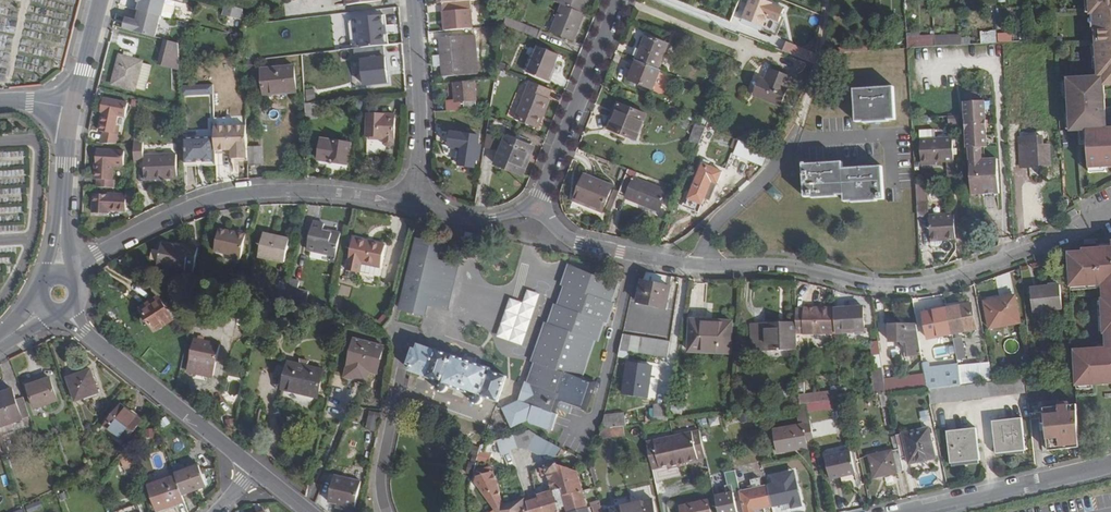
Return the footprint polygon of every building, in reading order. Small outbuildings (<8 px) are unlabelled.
[(141,2),(139,10),(140,10),(163,16),(167,0),(142,0),(141,2)] [(163,16),(172,19),(176,2),(167,0),(163,16)] [(556,1),(564,5),(583,12),(588,0),(556,0),(556,1)] [(764,28),(774,3),(765,0),(751,0),(743,19),(764,28)] [(1106,128),(1104,85),(1110,85),(1110,0),(1089,0),(1090,14),(1094,14),(1098,76),(1067,78),(1070,131),(1087,130),(1090,168),(1110,167),(1110,127),(1106,128)] [(471,1),(442,3),(445,31),(473,29),(471,1)] [(552,32),(574,42),(586,14),(583,12),(564,5),(552,32)] [(244,11),(227,6),(224,16),(245,22),(244,11)] [(161,16),(140,10),(138,21),(130,19),(127,29),(155,37),(161,16)] [(383,15),(358,18),(360,30),(360,32),(362,48),(386,45),(383,15)] [(360,30),(358,18),(348,19),(350,31),(360,30)] [(362,48),(360,32),(351,33),(352,49),(362,48)] [(996,32),(985,33),(985,44),(997,44),(996,32)] [(920,33),(908,33),(908,48),(935,47),(935,36),(935,35),(920,36),(920,33)] [(1012,34),(998,34),(999,43),(1004,43),(1012,43),(1012,34)] [(477,74),(475,35),(440,38),(442,55),(443,66),(443,76),(477,74)] [(962,35),(935,36),(935,47),(963,45),(962,38),(962,35)] [(669,45),(647,36),(637,60),(659,70),(669,45)] [(166,57),(164,66),(181,71),(179,44),(166,40),(161,56),(166,57)] [(549,81),(559,55),(538,47),(528,73),(549,81)] [(801,48),(797,56),(816,64),(817,54),(801,48)] [(137,85),(143,61),(120,55),(112,84),(135,90),(137,85)] [(443,66),(442,55),(434,55),(435,66),(443,66)] [(388,83),(385,57),(362,59),(364,85),(388,83)] [(255,60),(246,60),(247,71),(256,70),(255,60)] [(629,80),(654,89),(662,70),(659,70),(637,60),(629,80)] [(143,61),(137,85),(146,88),(151,64),(143,61)] [(509,66),(499,62),(498,68),(507,71),(509,66)] [(298,93),(295,65),(263,69),(265,95),(298,93)] [(781,106),(793,79),(771,70),(766,80),(763,79),(755,95),(781,106)] [(213,81),(181,83),(182,93),(214,91),(213,81)] [(448,110),(477,108),(475,81),(454,83),(456,99),(447,100),(448,110)] [(542,116),(544,116),(554,90),(531,81),(517,118),(538,127),(542,116)] [(315,88),(306,89),(307,100),(316,99),(315,88)] [(896,120),(894,88),(855,90),(857,122),(864,122),(864,123),(889,122),(889,120),(896,120)] [(966,93),(966,101),(980,101),(979,92),(966,93)] [(100,130),(104,131),(102,143),(117,142),(118,134),(114,133),(116,125),(118,114),(126,116),(129,102),(107,98),(100,130)] [(966,101),(964,102),(966,148),(970,148),(982,147),(988,147),(985,100),(980,101),(966,101)] [(318,102),(308,104),(308,105),(308,118),(318,117),(318,102)] [(167,107),(159,104),(156,114),(164,117),(167,107)] [(637,140),(647,115),(620,104),(610,129),(637,140)] [(215,115),(216,127),(248,126),(247,114),(215,115)] [(395,140),(395,115),(369,115),(368,136),(385,137),(385,139),(384,147),(387,149),(391,149),(394,147),(395,140)] [(959,117),(949,117),(949,126),(956,125),(959,125),(959,117)] [(698,147),(702,125),(691,123),(687,145),(698,147)] [(216,133),(217,151),(232,150),(236,150),(237,159),(249,159),(249,150),(248,126),(216,127),(216,133)] [(217,151),(216,133),(184,134),(184,160),(217,159),(217,151)] [(480,138),(450,133),(448,147),(462,149),(458,168),(475,170),(480,138)] [(483,148),(494,148),(494,134),(484,134),(483,148)] [(1043,145),(1043,136),(1020,138),(1021,167),(1051,166),(1050,145),(1043,145)] [(521,174),(532,147),(507,137),(497,164),(521,174)] [(954,161),(953,138),(921,139),(923,165),(943,164),(943,162),(954,161)] [(320,160),(348,165),(351,144),(323,139),(320,160)] [(136,140),(136,142),(136,160),(145,160),(144,156),(144,140),(136,140)] [(734,154),(764,167),(770,152),(740,140),(734,154)] [(982,147),(970,148),(970,160),(983,159),(982,147)] [(261,148),(249,148),(250,165),(262,164),(261,148)] [(96,178),(98,178),(98,186),(115,187),(116,180),(113,179),(114,164),(125,165),(126,150),(102,149),(101,162),(97,162),(96,178)] [(178,178),(177,154),(144,156),(145,160),(145,179),(178,178)] [(1000,194),(999,158),(983,159),(970,160),(972,196),(1000,194)] [(844,169),(843,162),(804,165),(806,197),(813,197),(813,199),(838,198),(838,196),(845,195),(845,202),(853,202),(853,203),(878,202),(878,200),(885,200),(883,167),(844,169)] [(703,164),(690,199),(703,204),(706,197),(711,199),(722,172),(703,164)] [(603,212),(613,186),(585,175),(575,201),(603,212)] [(659,212),(668,191),(627,175),(619,195),(659,212)] [(926,184),(916,185),(917,206),(928,206),(926,184)] [(772,185),(766,191),(775,200),(780,195),(772,185)] [(126,210),(127,204),(136,204),(136,187),(128,187),(127,195),(95,193),(93,212),(108,213),(108,209),(126,210)] [(928,206),(917,206),(918,217),(928,216),(928,206)] [(1075,209),(1066,214),(1069,220),(1078,215),(1075,209)] [(930,215),(931,241),(956,239),(955,214),(930,215)] [(325,230),(326,225),(315,222),(308,250),(337,256),(343,234),(325,230)] [(242,260),(247,235),(220,229),(215,252),(232,255),(232,258),(242,260)] [(285,263),(291,240),(265,234),(260,257),(285,263)] [(417,238),(399,310),(400,311),(424,316),(426,317),(429,306),(449,312),(460,265),(440,260),(444,244),(419,238),(417,238)] [(378,276),(386,246),(355,239),(348,269),(378,276)] [(464,242),(453,240),(451,249),(462,251),(464,242)] [(191,249),(163,244),(158,265),(185,270),(186,264),(195,265),(198,248),(191,247),(191,249)] [(1083,249),(1083,251),(1068,252),(1070,287),(1103,284),(1103,298),(1102,298),(1104,334),(1105,333),(1106,346),(1075,350),(1077,386),(1110,384),(1110,247),(1083,249)] [(614,305),(612,304),(619,283),(570,266),(562,289),(548,325),(546,324),(533,361),(536,362),(529,382),(530,383),(526,397),(503,408),(512,427),(528,420),(530,423),(552,430),(557,417),(556,416),(558,410),(570,414),(573,406),(587,411),(597,383),(583,378),(596,340),(599,341),(605,322),(608,323),(614,305)] [(637,302),(666,309),(671,287),(642,281),(637,302)] [(1034,313),(1063,309),(1060,285),(1031,288),(1034,313)] [(507,298),(495,337),(521,345),(537,293),(525,289),(520,302),(507,298)] [(1021,323),(1015,296),(984,301),(990,329),(1021,323)] [(174,320),(160,298),(142,309),(155,332),(174,320)] [(972,303),(946,309),(952,334),(957,359),(957,361),(967,359),(962,332),(977,329),(972,303)] [(863,307),(835,309),(836,333),(865,331),(863,307)] [(797,309),(797,322),(797,333),(836,333),(835,309),(797,309)] [(923,314),(928,339),(952,334),(946,309),(923,314)] [(731,354),(733,321),(691,319),(690,352),(731,354)] [(751,324),(752,351),(798,350),(797,333),(797,322),(751,324)] [(905,342),(908,356),(922,354),(917,325),(890,325),(890,342),(905,342)] [(670,343),(624,335),(620,350),(667,358),(670,343)] [(346,377),(368,382),(370,373),(373,358),(383,360),(386,345),(354,338),(346,377)] [(220,345),(196,340),(191,362),(189,370),(190,374),(210,379),(213,375),(215,367),(220,345)] [(884,374),(879,341),(871,342),(875,369),(872,369),(874,390),(867,391),(867,397),(880,395),(886,394),(887,394),(884,374)] [(439,351),(439,352),(425,347),(419,345),(410,372),(440,383),(439,384),(439,385),(439,387),(439,388),(440,390),(442,390),(444,390),(446,390),(447,389),(448,387),(473,396),(473,398),(473,399),(474,400),(475,402),(476,402),(478,402),(479,402),(480,402),(481,401),(482,399),(482,397),(481,396),(498,401),(507,377),(490,371),(490,369),(454,355),(453,356),(439,351)] [(152,364),(160,357),(151,347),(143,355),(152,364)] [(383,360),(373,358),(370,373),(379,375),(383,360)] [(1072,359),(1064,359),(1065,368),(1073,368),(1072,359)] [(318,398),(325,371),(289,362),(283,389),(318,398)] [(628,363),(623,394),(648,398),(652,367),(628,363)] [(990,364),(959,366),(962,386),(976,384),(993,382),(990,364)] [(949,367),(924,370),(927,389),(927,390),(962,386),(959,366),(949,367)] [(926,389),(927,389),(924,370),(924,369),(884,374),(887,394),(926,389)] [(74,404),(96,395),(88,372),(66,380),(74,404)] [(834,385),(833,372),(810,372),(810,385),(834,385)] [(55,404),(47,382),(25,390),(33,412),(55,404)] [(840,389),(799,394),(800,405),(841,400),(840,389)] [(20,418),(9,392),(0,396),(0,425),(20,418)] [(880,395),(882,407),(889,405),(886,394),(880,395)] [(1079,448),(1077,405),(1069,406),(1069,403),(1062,403),(1062,406),(1047,407),(1049,450),(1079,448)] [(141,422),(120,405),(105,426),(125,442),(141,422)] [(667,420),(668,405),(655,405),(654,420),(667,420)] [(684,408),(672,405),(671,413),(683,415),(684,408)] [(807,448),(806,441),(814,440),(807,406),(799,407),(800,425),(775,430),(779,453),(807,448)] [(381,413),(370,411),(367,429),(377,431),(381,413)] [(625,413),(605,415),(602,429),(613,428),(624,426),(626,426),(625,413)] [(1025,450),(1022,419),(993,421),(997,453),(1025,450)] [(624,426),(613,428),(615,436),(625,435),(624,426)] [(146,429),(147,438),(156,436),(155,427),(146,429)] [(613,428),(602,429),(598,439),(615,436),(613,428)] [(979,460),(976,428),(948,431),(951,464),(979,460)] [(928,429),(896,436),(897,442),(899,450),(901,458),(907,456),(909,465),(935,459),(928,429)] [(530,431),(514,435),(519,448),(523,449),(523,448),(528,449),(542,457),(550,442),(530,431)] [(701,431),(676,436),(682,463),(706,458),(701,431)] [(497,441),(502,456),(504,456),(512,454),(510,451),(516,449),(519,448),(514,435),(497,441)] [(676,436),(647,443),(652,469),(682,463),(676,436)] [(485,444),(481,446),(478,461),(489,464),(492,453),(485,451),(485,444)] [(476,462),(478,447),(473,446),(472,454),(473,454),(471,461),(470,461),(467,471),(466,473),(472,475),(476,462)] [(869,456),(874,478),(904,472),(901,458),(899,450),(869,456)] [(826,458),(831,479),(856,473),(851,452),(826,458)] [(132,453),(121,457),(125,470),(136,466),(132,453)] [(593,463),(589,464),(595,484),(599,483),(593,463)] [(174,472),(175,475),(181,494),(206,485),(199,464),(174,472)] [(554,491),(560,511),(567,509),(568,511),(578,511),(590,509),(580,473),(556,465),(540,469),(542,477),(547,476),(550,487),(551,487),(552,492),(554,491)] [(725,474),(711,477),(713,487),(725,484),(728,494),(741,491),(736,470),(725,472),(725,474)] [(477,478),(475,483),(496,511),(504,505),(495,472),(477,478)] [(773,485),(769,486),(773,507),(782,505),(791,503),(792,507),(792,508),(801,506),(796,480),(790,481),(788,473),(772,477),(773,485)] [(149,485),(159,510),(184,501),(181,494),(175,475),(149,485)] [(356,508),(363,482),(336,476),(330,502),(356,508)] [(755,510),(773,507),(769,486),(761,488),(760,479),(752,480),(753,490),(741,493),(746,511),(755,511),(755,510)] [(538,499),(542,511),(560,511),(554,491),(552,492),(538,495),(538,499)] [(734,494),(717,497),(720,511),(737,511),(734,494)] [(496,511),(497,511),(531,511),(528,501),(527,499),(504,505),(496,511)] [(528,501),(531,511),(542,511),(538,499),(533,500),(528,501)] [(632,505),(634,511),(656,511),(653,500),(632,505)] [(708,500),(682,506),(683,511),(711,511),(708,500)]
